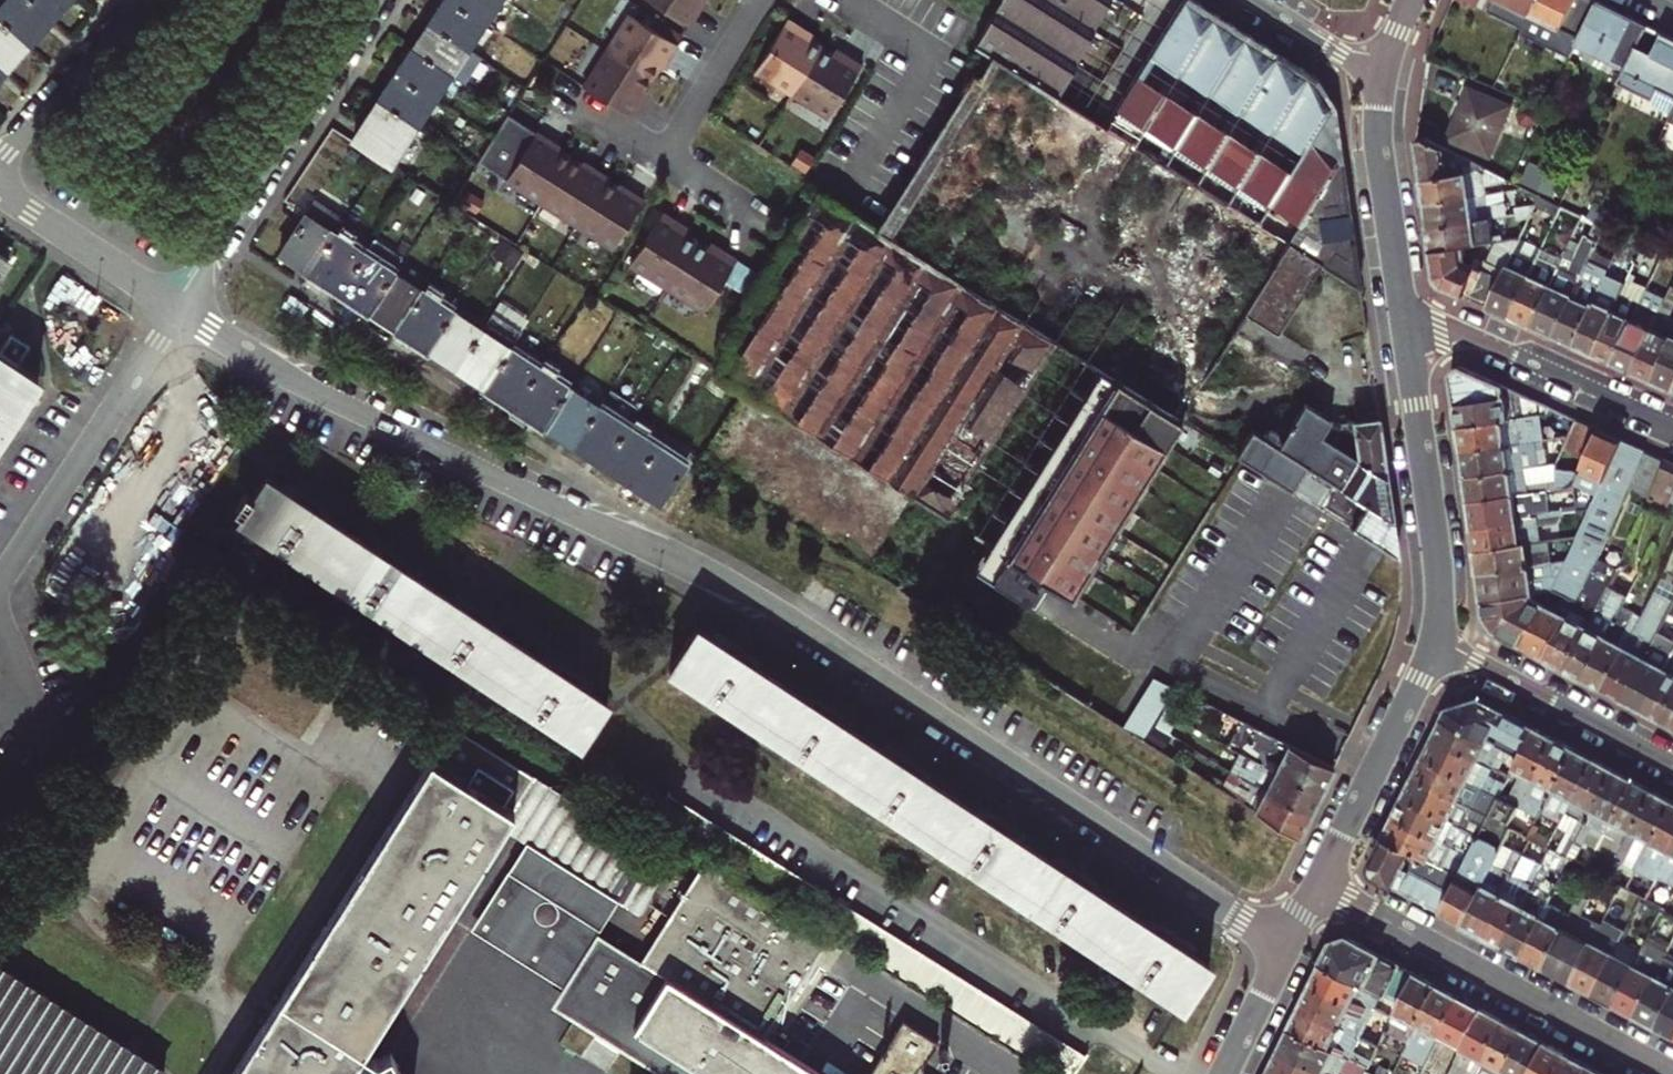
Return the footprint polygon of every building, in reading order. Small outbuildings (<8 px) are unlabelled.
[(0,6),(0,18),(27,42),(50,16),(32,0),(5,0),(0,6)] [(50,16),(65,0),(32,0),(50,16)] [(483,20),(453,0),(446,0),(432,22),(466,45),(483,20)] [(483,20),(496,0),(453,0),(483,20)] [(689,24),(699,9),(695,7),(700,0),(651,0),(689,24)] [(695,7),(699,9),(705,0),(700,0),(695,7)] [(1060,100),(1111,0),(1003,0),(991,24),(979,48),(994,58),(1060,100)] [(1194,0),(1183,0),(1102,127),(1285,244),(1241,314),(1262,328),(1270,332),(1310,269),(1314,263),(1344,281),(1358,291),(1332,107),(1315,77),(1194,0)] [(1473,3),(1525,29),(1525,27),(1538,0),(1475,0),(1473,3)] [(1525,27),(1553,41),(1560,28),(1580,38),(1598,2),(1593,0),(1538,0),(1525,27)] [(1628,68),(1648,27),(1598,2),(1580,38),(1577,44),(1628,68)] [(677,43),(630,13),(607,50),(651,77),(657,67),(664,56),(667,58),(677,43)] [(803,27),(787,17),(755,69),(792,92),(821,46),(810,39),(799,33),(803,27)] [(5,68),(27,42),(0,18),(0,64),(5,68)] [(466,45),(432,22),(415,47),(450,69),(466,45)] [(814,34),(803,27),(799,33),(810,39),(814,34)] [(1672,112),(1672,39),(1648,27),(1628,68),(1621,82),(1655,99),(1653,104),(1672,113),(1672,112)] [(831,53),(821,46),(792,92),(829,116),(861,64),(846,54),(842,60),(831,53)] [(415,47),(398,72),(433,95),(450,69),(415,47)] [(846,54),(835,47),(831,53),(842,60),(846,54)] [(651,77),(607,50),(584,86),(631,116),(640,101),(637,99),(644,88),(651,77)] [(667,58),(664,56),(657,67),(661,69),(667,58)] [(433,95),(398,72),(382,97),(416,121),(433,95)] [(647,90),(644,88),(637,99),(640,101),(647,90)] [(1510,106),(1469,89),(1449,139),(1491,156),(1510,106)] [(911,227),(983,107),(958,92),(885,212),(911,227)] [(416,121),(382,97),(354,139),(384,159),(389,162),(416,121)] [(1534,107),(1529,105),(1521,109),(1519,116),(1521,122),(1528,125),(1535,122),(1537,115),(1534,107)] [(552,141),(536,132),(507,179),(543,202),(570,158),(560,151),(549,145),(552,141)] [(1426,139),(1416,140),(1422,179),(1477,171),(1485,174),(1488,169),(1470,159),(1426,139)] [(562,148),(552,141),(549,145),(560,151),(562,148)] [(581,165),(570,158),(543,202),(579,225),(607,181),(609,178),(593,168),(591,171),(581,165)] [(593,168),(583,161),(581,165),(591,171),(593,168)] [(1501,183),(1504,177),(1488,169),(1485,174),(1501,183)] [(1422,179),(1425,203),(1488,193),(1485,174),(1477,171),(1422,179)] [(615,248),(645,200),(630,191),(628,194),(617,188),(607,181),(579,225),(615,248)] [(630,191),(619,184),(617,188),(628,194),(630,191)] [(1063,345),(878,227),(821,191),(732,329),(720,373),(745,389),(952,520),(1063,345)] [(1500,192),(1488,193),(1492,216),(1503,215),(1500,192)] [(1492,216),(1488,193),(1425,203),(1429,225),(1486,217),(1492,216)] [(1560,208),(1547,200),(1541,212),(1554,219),(1560,208)] [(343,221),(313,201),(281,250),(311,270),(334,234),(343,221)] [(1517,206),(1518,213),(1529,211),(1533,204),(1517,206)] [(1595,224),(1603,228),(1611,231),(1617,218),(1599,210),(1592,223),(1595,224)] [(630,261),(666,286),(697,241),(686,234),(676,227),(679,221),(664,211),(630,261)] [(1512,220),(1526,219),(1529,211),(1518,213),(1511,214),(1512,220)] [(1486,217),(1429,225),(1432,251),(1469,245),(1496,241),(1517,238),(1523,226),(1488,231),(1486,217)] [(690,229),(679,221),(676,227),(686,234),(690,229)] [(1553,336),(1580,277),(1603,228),(1595,224),(1588,239),(1583,237),(1568,271),(1559,267),(1531,326),(1553,336)] [(340,289),(363,253),(334,234),(311,270),(340,289)] [(1517,238),(1496,241),(1487,261),(1485,260),(1481,268),(1466,261),(1465,252),(1470,251),(1469,245),(1432,251),(1436,274),(1447,288),(1486,306),(1513,246),(1517,238)] [(372,240),(363,253),(340,289),(370,309),(393,273),(402,259),(372,240)] [(707,248),(697,241),(666,286),(703,310),(737,260),(722,250),(718,255),(707,248)] [(722,250),(711,243),(707,248),(718,255),(722,250)] [(1537,257),(1513,246),(1486,306),(1510,317),(1537,257)] [(1559,267),(1537,257),(1510,317),(1531,326),(1559,267)] [(1340,288),(1344,281),(1314,263),(1310,269),(1340,288)] [(370,309),(399,328),(423,293),(393,273),(370,309)] [(1651,273),(1636,305),(1610,362),(1631,372),(1658,312),(1644,306),(1650,294),(1654,296),(1662,277),(1651,273)] [(1572,345),(1598,287),(1599,286),(1580,277),(1553,336),(1572,345)] [(1591,354),(1618,297),(1598,287),(1572,345),(1591,354)] [(1658,312),(1631,372),(1650,380),(1672,330),(1672,319),(1668,317),(1672,305),(1672,289),(1669,287),(1658,312)] [(423,293),(399,328),(429,348),(452,312),(423,293)] [(1636,305),(1618,297),(1591,354),(1610,362),(1636,305)] [(452,312),(429,348),(458,367),(481,331),(452,312)] [(487,386),(509,351),(519,335),(491,317),(481,331),(458,367),(487,386)] [(1650,380),(1672,391),(1672,390),(1672,330),(1650,380)] [(0,350),(0,353),(17,364),(29,345),(11,333),(0,350)] [(509,351),(487,386),(516,405),(530,383),(539,370),(509,351)] [(39,378),(17,364),(0,353),(0,436),(39,378)] [(1448,377),(1456,427),(1507,419),(1502,387),(1462,369),(1459,368),(1458,368),(1456,368),(1455,368),(1453,369),(1451,370),(1450,372),(1449,375),(1448,377)] [(530,383),(516,405),(545,424),(568,389),(539,370),(530,383)] [(1176,417),(1113,375),(983,580),(1029,609),(1047,580),(1065,591),(1176,417)] [(574,444),(598,409),(568,389),(545,424),(574,444)] [(1249,431),(1232,456),(1247,465),(1387,554),(1397,561),(1376,413),(1356,415),(1356,423),(1346,424),(1345,417),(1335,418),(1331,416),(1327,422),(1303,406),(1301,409),(1282,438),(1269,430),(1263,430),(1259,436),(1249,431)] [(598,409),(574,444),(604,464),(627,428),(598,409)] [(1507,419),(1456,427),(1459,451),(1540,439),(1536,415),(1507,419)] [(1562,450),(1585,460),(1598,430),(1575,420),(1569,435),(1562,450)] [(627,428),(604,464),(632,482),(655,447),(627,428)] [(1598,430),(1585,460),(1578,475),(1573,486),(1574,493),(1583,497),(1592,477),(1602,481),(1621,440),(1598,430)] [(1540,439),(1459,451),(1463,477),(1523,468),(1521,451),(1541,448),(1540,439)] [(1574,599),(1589,570),(1600,548),(1631,481),(1644,451),(1621,440),(1602,481),(1589,510),(1577,537),(1573,546),(1566,560),(1552,590),(1568,597),(1574,599)] [(655,447),(632,482),(662,502),(685,466),(655,447)] [(1631,481),(1650,490),(1663,459),(1644,451),(1631,481)] [(1650,490),(1648,493),(1669,502),(1669,501),(1672,493),(1672,464),(1663,459),(1650,490)] [(1557,479),(1555,468),(1555,463),(1526,467),(1529,483),(1557,479)] [(1523,468),(1463,477),(1467,501),(1527,492),(1573,486),(1578,475),(1555,468),(1557,479),(1529,483),(1526,467),(1523,468)] [(240,513),(237,518),(580,742),(606,703),(264,478),(251,496),(245,492),(233,508),(240,513)] [(1467,501),(1471,530),(1493,527),(1493,523),(1514,519),(1515,522),(1529,520),(1529,517),(1535,516),(1535,522),(1541,521),(1540,513),(1530,514),(1527,492),(1467,501)] [(1648,493),(1646,499),(1666,508),(1669,502),(1648,493)] [(1583,503),(1575,504),(1576,505),(1577,512),(1584,511),(1583,503)] [(1555,511),(1556,519),(1562,518),(1562,514),(1572,512),(1577,512),(1576,505),(1566,506),(1561,510),(1555,511)] [(1584,511),(1577,512),(1572,512),(1576,537),(1577,537),(1589,510),(1584,511)] [(1493,527),(1471,530),(1474,551),(1538,542),(1535,522),(1535,516),(1529,517),(1529,520),(1515,522),(1514,519),(1493,523),(1493,527)] [(1474,551),(1477,573),(1558,562),(1566,560),(1573,546),(1541,551),(1540,542),(1538,542),(1474,551)] [(1564,668),(1583,679),(1621,606),(1613,602),(1632,566),(1619,560),(1609,580),(1564,668)] [(1558,562),(1477,573),(1481,601),(1531,594),(1530,580),(1553,576),(1552,569),(1558,568),(1558,562)] [(1574,599),(1544,658),(1564,668),(1609,580),(1589,570),(1574,599)] [(1602,689),(1622,699),(1672,601),(1652,591),(1624,646),(1602,689)] [(1493,631),(1522,647),(1545,605),(1551,608),(1550,602),(1543,604),(1532,598),(1531,594),(1481,601),(1483,617),(1493,631)] [(1522,647),(1544,658),(1574,599),(1568,597),(1558,600),(1560,608),(1554,610),(1551,608),(1545,605),(1522,647)] [(1672,650),(1672,638),(1669,636),(1672,628),(1672,601),(1622,699),(1642,710),(1672,650)] [(1621,606),(1583,679),(1602,689),(1624,646),(1617,643),(1632,612),(1621,606)] [(695,628),(670,668),(1182,1005),(1209,965),(695,628)] [(1661,720),(1672,697),(1672,650),(1642,710),(1661,720)] [(1672,726),(1672,697),(1661,720),(1672,726)] [(1448,710),(1443,718),(1488,741),(1493,731),(1503,711),(1479,699),(1448,710)] [(1162,733),(1173,716),(1162,710),(1152,727),(1162,733)] [(1503,711),(1493,731),(1525,748),(1535,729),(1503,711)] [(1493,768),(1503,749),(1488,741),(1443,718),(1433,738),(1493,768)] [(1259,746),(1252,761),(1318,794),(1330,768),(1238,722),(1232,733),(1259,746)] [(450,725),(230,1073),(396,1073),(387,1054),(373,1061),(359,1053),(500,830),(511,813),(509,811),(532,777),(450,725)] [(1509,827),(1519,808),(1555,739),(1535,729),(1525,748),(1520,757),(1510,777),(1504,788),(1514,794),(1510,797),(1497,821),(1509,827)] [(1232,733),(1224,747),(1236,753),(1252,761),(1259,746),(1232,733)] [(1433,738),(1423,758),(1499,797),(1502,791),(1486,783),(1493,768),(1433,738)] [(1534,826),(1575,749),(1555,739),(1519,808),(1509,827),(1511,829),(1528,837),(1534,826)] [(1556,832),(1559,828),(1594,760),(1575,749),(1534,826),(1528,837),(1531,839),(1535,841),(1543,826),(1556,832)] [(1318,794),(1252,761),(1236,753),(1225,771),(1230,774),(1237,778),(1308,813),(1318,794)] [(1499,797),(1423,758),(1414,778),(1489,816),(1499,797)] [(1594,760),(1559,828),(1573,836),(1563,856),(1568,858),(1614,770),(1594,760)] [(1590,834),(1602,840),(1634,781),(1614,770),(1568,858),(1571,860),(1575,862),(1590,834)] [(1295,839),(1308,813),(1237,778),(1230,774),(1225,771),(1215,787),(1225,794),(1295,839)] [(511,838),(521,823),(546,783),(533,775),(532,777),(509,811),(511,813),(500,830),(511,838)] [(1414,778),(1404,798),(1462,827),(1479,836),(1489,817),(1489,816),(1414,778)] [(1596,873),(1607,879),(1653,791),(1634,781),(1602,840),(1598,849),(1606,854),(1596,873)] [(669,863),(546,783),(521,823),(632,893),(631,895),(644,903),(669,863)] [(1637,871),(1672,802),(1653,791),(1607,879),(1616,884),(1626,865),(1637,871)] [(652,819),(1058,1073),(1072,1073),(1084,1054),(668,792),(652,819)] [(1454,842),(1462,827),(1404,798),(1394,817),(1470,856),(1472,851),(1454,842)] [(1657,880),(1672,849),(1672,802),(1637,871),(1647,876),(1637,895),(1643,898),(1646,900),(1657,880)] [(1394,817),(1384,837),(1460,876),(1470,856),(1394,817)] [(511,838),(521,844),(614,901),(636,915),(644,903),(631,895),(632,893),(521,823),(511,838)] [(1460,876),(1384,837),(1371,862),(1376,879),(1441,914),(1460,876)] [(1441,914),(1463,926),(1501,850),(1478,839),(1472,851),(1470,856),(1460,876),(1441,914)] [(614,901),(521,844),(458,942),(552,1001),(594,933),(614,901)] [(1463,926),(1482,936),(1513,875),(1524,853),(1504,844),(1501,850),(1463,926)] [(1502,946),(1551,849),(1548,848),(1544,846),(1526,881),(1513,875),(1482,936),(1502,946)] [(1502,946),(1522,957),(1553,896),(1541,890),(1560,854),(1551,849),(1502,946)] [(1657,880),(1672,889),(1672,849),(1657,880)] [(702,860),(639,960),(634,968),(597,945),(574,983),(610,1006),(613,1002),(638,1017),(631,1029),(633,1031),(626,1042),(678,1073),(818,1073),(764,1039),(827,938),(702,860)] [(1593,871),(1579,898),(1543,969),(1572,984),(1622,887),(1616,884),(1607,879),(1596,873),(1593,871)] [(1543,969),(1579,898),(1566,892),(1573,878),(1564,873),(1553,896),(1522,957),(1543,969)] [(1621,940),(1635,914),(1643,898),(1637,895),(1627,889),(1622,887),(1572,984),(1593,995),(1621,940)] [(1643,898),(1635,914),(1655,925),(1664,909),(1646,900),(1643,898)] [(1613,1006),(1633,1017),(1664,958),(1672,941),(1672,914),(1666,910),(1664,909),(1655,925),(1642,951),(1613,1006)] [(626,1042),(633,1031),(631,1029),(638,1017),(613,1002),(610,1006),(574,983),(597,945),(634,968),(639,960),(594,933),(552,1001),(548,1007),(656,1073),(678,1073),(626,1042)] [(1332,943),(1321,964),(1400,1002),(1414,974),(1347,938),(1332,943)] [(1642,951),(1621,940),(1593,995),(1613,1006),(1642,951)] [(1672,991),(1672,962),(1664,958),(1633,1017),(1653,1028),(1672,991)] [(1400,1002),(1321,964),(1312,983),(1390,1022),(1400,1002)] [(0,965),(0,1073),(158,1073),(162,1069),(0,965)] [(1400,1002),(1390,1022),(1380,1042),(1401,1053),(1401,1052),(1437,986),(1414,974),(1400,1002)] [(1312,983),(1300,1008),(1360,1037),(1378,1046),(1380,1042),(1390,1022),(1312,983)] [(1401,1052),(1423,1064),(1459,998),(1437,986),(1401,1052)] [(1672,1039),(1672,991),(1653,1028),(1672,1039)] [(1459,998),(1423,1064),(1435,1070),(1439,1062),(1450,1068),(1481,1010),(1459,998)] [(1360,1037),(1300,1008),(1290,1029),(1367,1067),(1371,1060),(1354,1051),(1360,1037)] [(1481,1010),(1450,1068),(1448,1071),(1454,1073),(1473,1073),(1474,1073),(1502,1021),(1481,1010)] [(937,1041),(901,1020),(867,1073),(916,1073),(937,1041)] [(1474,1073),(1476,1073),(1500,1073),(1522,1032),(1502,1021),(1474,1073)] [(1290,1029),(1279,1051),(1327,1073),(1348,1073),(1351,1068),(1363,1073),(1364,1073),(1366,1070),(1367,1067),(1290,1029)] [(1543,1044),(1522,1032),(1500,1073),(1527,1073),(1543,1044)] [(1527,1073),(1555,1073),(1565,1056),(1543,1044),(1527,1073)] [(940,1047),(936,1053),(943,1057),(947,1051),(940,1047)] [(1279,1051),(1268,1072),(1272,1073),(1327,1073),(1279,1051)] [(1586,1067),(1565,1056),(1555,1073),(1582,1073),(1586,1067)]
